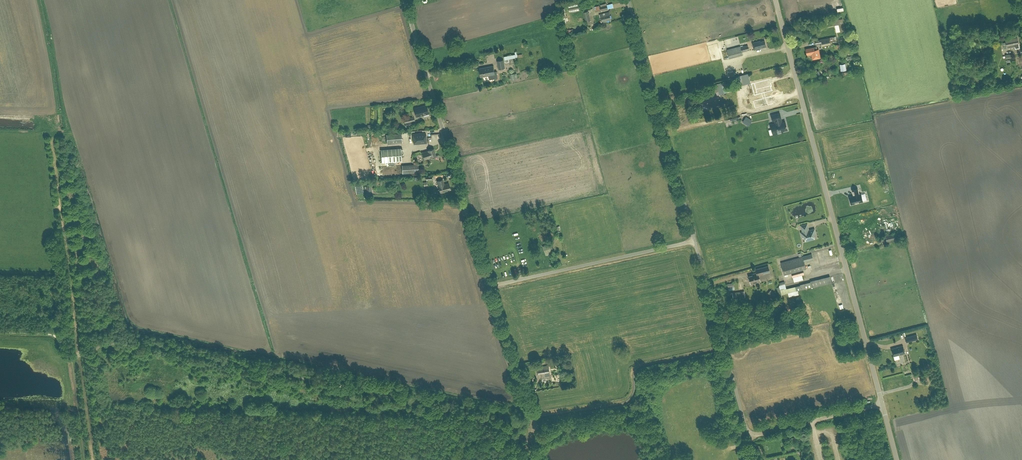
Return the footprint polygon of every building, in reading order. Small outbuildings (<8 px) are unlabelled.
[(604,21),(611,19),(609,11),(599,14),(601,22),(604,21)] [(839,24),(840,32),(845,31),(842,19),(832,21),(833,25),(839,24)] [(833,41),(837,41),(836,36),(829,37),(815,40),(816,45),(822,44),(822,45),(833,42),(833,41)] [(1018,40),(1006,42),(1007,50),(1019,48),(1018,40)] [(754,50),(766,47),(765,41),(760,42),(760,41),(752,43),(754,50)] [(741,46),(727,49),(730,58),(743,55),(742,52),(749,50),(748,45),(741,47),(741,46)] [(806,49),(808,55),(812,54),(813,59),(820,57),(819,52),(818,52),(817,46),(806,49)] [(497,61),(499,69),(506,68),(504,59),(497,61)] [(498,71),(496,71),(494,66),(480,68),(482,77),(490,75),(490,78),(492,79),(498,78),(499,76),(498,71)] [(748,73),(736,76),(738,83),(750,80),(748,73)] [(763,98),(753,101),(755,108),(768,105),(766,98),(765,98),(764,93),(771,91),(770,87),(771,87),(769,79),(754,83),(757,95),(762,93),(763,98)] [(728,91),(725,82),(717,84),(720,93),(728,91)] [(416,117),(418,116),(423,115),(424,116),(428,115),(426,107),(422,109),(421,106),(413,108),(416,117)] [(775,134),(783,132),(787,130),(787,129),(785,122),(782,123),(782,122),(781,119),(780,113),(771,115),(773,121),(775,120),(776,123),(770,125),(772,129),(773,134),(775,134)] [(406,127),(412,125),(411,121),(415,121),(414,117),(404,119),(406,127)] [(482,125),(484,133),(498,129),(495,121),(482,125)] [(387,134),(387,143),(402,143),(402,133),(387,134)] [(414,144),(426,143),(425,133),(413,134),(414,144)] [(382,163),(402,161),(401,148),(381,149),(382,163)] [(424,160),(430,158),(436,156),(434,148),(428,150),(428,151),(422,153),(424,160)] [(402,165),(403,173),(419,172),(418,164),(402,165)] [(439,185),(440,189),(436,190),(438,194),(441,193),(441,192),(451,190),(449,183),(444,184),(443,179),(438,181),(439,185)] [(853,196),(849,197),(851,204),(863,201),(861,194),(859,194),(858,188),(852,190),(853,196)] [(814,234),(816,233),(815,229),(809,230),(807,224),(801,225),(803,232),(801,232),(802,237),(804,236),(806,241),(815,239),(814,234)] [(895,233),(885,235),(887,241),(897,239),(895,233)] [(542,246),(545,254),(546,254),(552,252),(549,244),(542,246)] [(784,274),(806,268),(805,262),(813,260),(812,254),(803,257),(781,263),(784,274)] [(759,275),(770,272),(768,266),(762,268),(755,270),(756,273),(753,274),(753,275),(749,276),(751,283),(760,281),(759,275)] [(811,282),(812,287),(832,282),(830,276),(811,281),(811,282)] [(785,293),(803,289),(812,287),(811,282),(802,285),(784,289),(781,290),(782,294),(785,293)] [(746,297),(745,291),(732,293),(733,299),(746,297)] [(606,336),(611,342),(614,339),(610,333),(606,336)] [(917,334),(905,337),(907,342),(918,339),(917,334)] [(904,345),(903,337),(892,339),(893,346),(904,345)] [(894,356),(906,353),(903,346),(892,349),(894,356)] [(548,377),(551,377),(549,365),(543,366),(544,367),(537,369),(538,375),(542,375),(542,376),(548,375),(548,377)]
